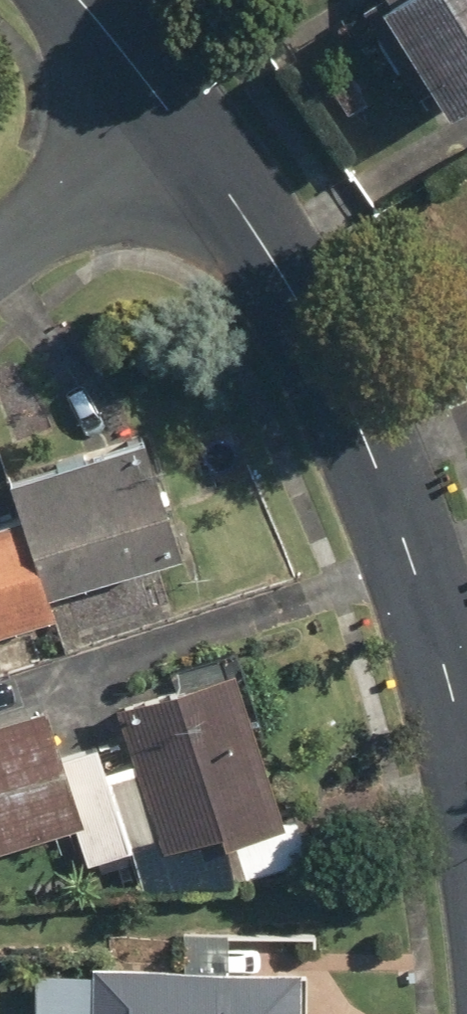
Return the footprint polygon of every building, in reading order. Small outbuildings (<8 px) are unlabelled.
[(369,7),(427,98),(447,84),(459,103),(466,98),(466,0),(380,0),(369,7)] [(62,608),(54,584),(191,539),(152,424),(17,469),(29,504),(0,514),(0,628),(62,608)] [(167,844),(228,826),(244,879),(321,856),(306,805),(293,809),(249,661),(123,699),(141,759),(164,835),(167,844)] [(57,695),(0,714),(0,843),(95,812),(57,695)] [(164,835),(141,759),(113,768),(105,739),(77,748),(96,813),(73,820),(85,859),(164,835)] [(313,955),(236,956),(236,928),(185,928),(185,956),(101,956),(101,966),(39,966),(39,1013),(314,1013),(313,955)]
